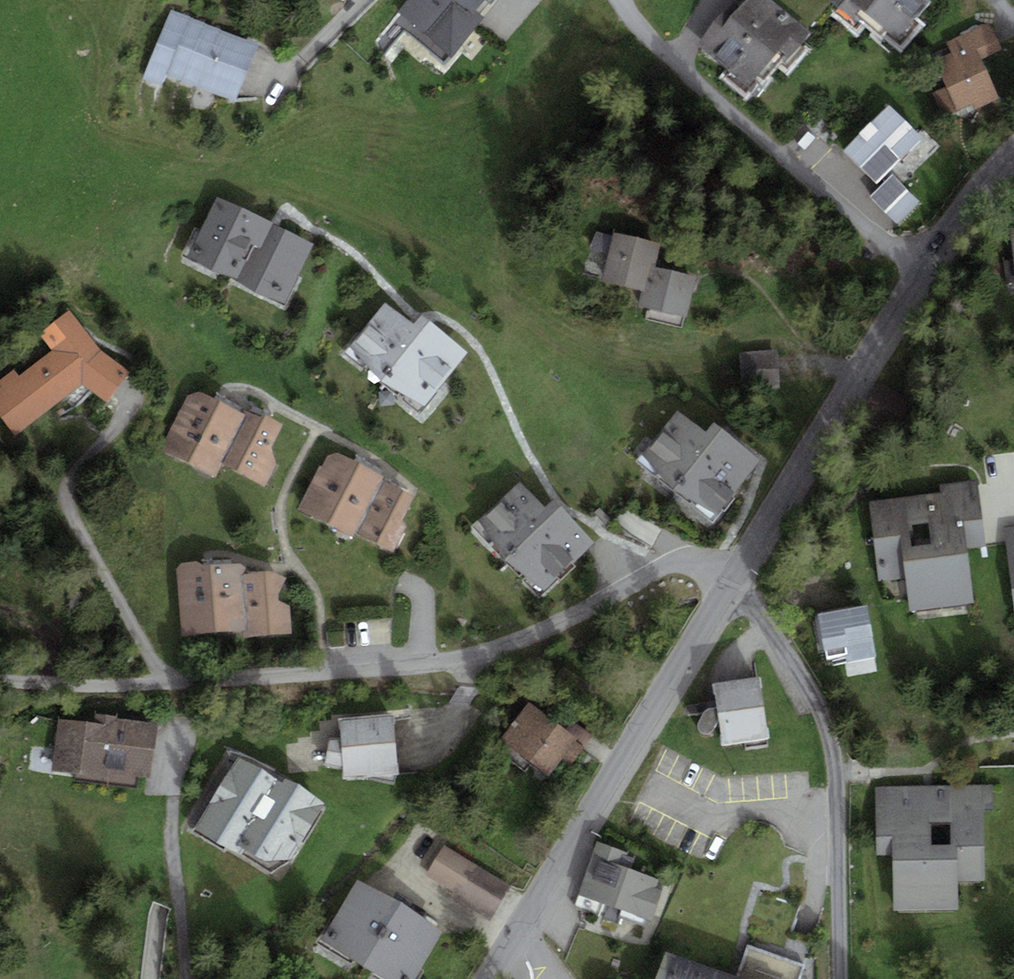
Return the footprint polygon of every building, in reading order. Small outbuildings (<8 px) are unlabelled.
[(401,14),(451,61),(483,24),(474,16),(488,0),(412,0),(401,14)] [(887,42),(922,0),(836,0),(887,42)] [(794,37),(756,4),(721,45),(760,78),(794,37)] [(245,58),(167,23),(142,78),(158,86),(162,77),(224,105),(245,58)] [(989,50),(982,33),(946,48),(951,60),(934,68),(954,115),(991,99),(973,57),(989,50)] [(912,146),(878,116),(846,152),(881,182),(912,146)] [(893,175),(869,198),(897,228),(921,205),(893,175)] [(297,249),(206,207),(182,258),(273,301),(297,249)] [(642,247),(604,239),(594,288),(632,296),(642,247)] [(646,280),(640,313),(670,319),(677,285),(646,280)] [(376,313),(344,353),(417,411),(456,362),(408,324),(401,333),(376,313)] [(9,433),(73,383),(95,401),(113,378),(84,353),(64,320),(38,339),(47,357),(0,393),(0,422),(9,433)] [(769,357),(735,358),(735,378),(769,377),(769,357)] [(234,421),(187,399),(160,454),(207,476),(210,470),(252,490),(264,467),(257,464),(272,433),(236,416),(234,421)] [(707,525),(748,467),(696,431),(692,436),(665,417),(628,470),(707,525)] [(323,459),(295,512),(381,556),(406,509),(366,488),(369,482),(323,459)] [(536,601),(585,550),(540,506),(535,511),(511,487),(466,534),(536,601)] [(969,493),(867,505),(878,591),(900,589),(903,616),(964,608),(957,555),(976,553),(969,493)] [(1002,535),(1013,621),(1013,620),(1013,533),(1002,535)] [(231,564),(172,569),(177,636),(235,632),(236,640),(278,637),(274,579),(232,582),(231,564)] [(866,614),(813,623),(820,664),(873,655),(866,614)] [(715,745),(765,737),(757,687),(707,695),(715,745)] [(559,723),(528,700),(499,739),(547,774),(560,757),(572,766),(595,734),(566,713),(559,723)] [(57,717),(50,770),(107,777),(108,771),(149,777),(157,722),(94,713),(93,722),(57,717)] [(344,768),(345,778),(399,773),(393,714),(340,719),(341,739),(329,737),(325,764),(344,768)] [(282,784),(238,757),(196,826),(231,848),(235,842),(266,861),(293,860),(327,804),(286,778),(282,784)] [(981,878),(979,793),(875,795),(877,854),(886,853),(887,908),(944,907),(944,879),(981,878)] [(505,886),(441,847),(420,880),(484,919),(505,886)] [(613,864),(590,856),(573,905),(639,928),(652,893),(608,877),(613,864)] [(321,940),(386,978),(415,978),(444,931),(358,879),(321,940)] [(650,963),(644,978),(694,978),(650,963)]
